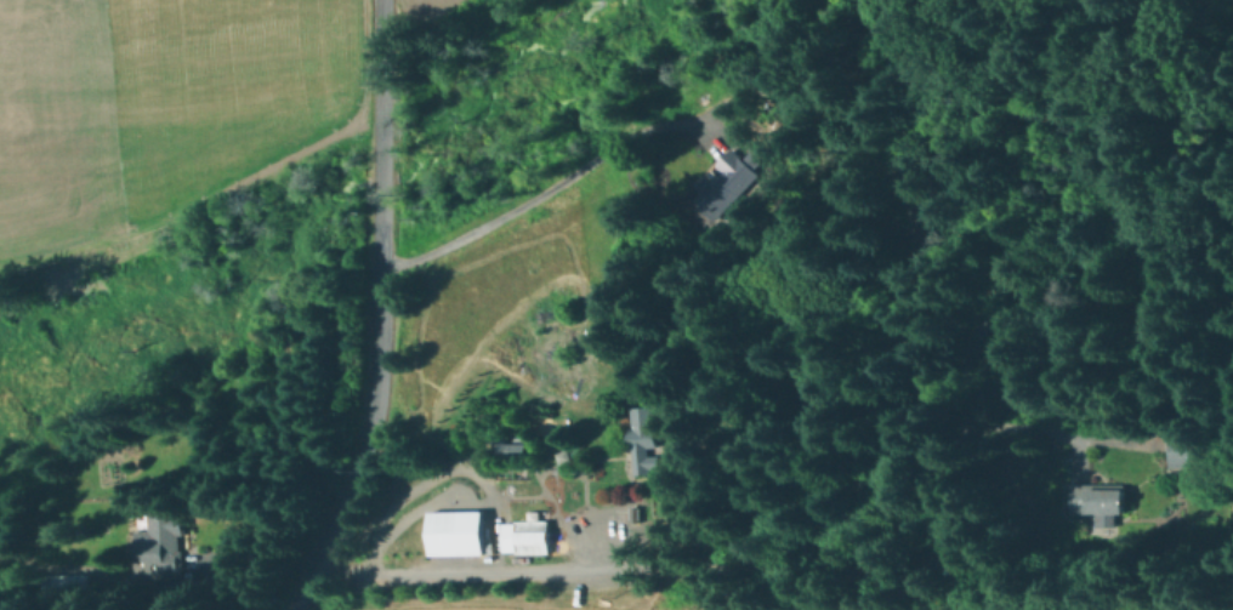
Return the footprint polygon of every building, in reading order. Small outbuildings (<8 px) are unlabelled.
[(763,177),(718,220),(698,198),(725,172),(717,165),(735,148),(763,177)] [(652,407),(652,443),(642,443),(642,456),(657,456),(657,464),(642,464),(642,471),(633,471),(633,445),(627,445),(627,431),(632,431),(632,407),(652,407)] [(1190,466),(1190,434),(1166,434),(1167,466),(1190,466)] [(505,442),(506,453),(524,453),(523,442),(505,442)] [(1126,485),(1126,513),(1115,513),(1115,524),(1098,524),(1098,513),(1072,513),(1072,485),(1126,485)] [(487,511),(487,555),(433,555),(432,511),(487,511)] [(187,517),(187,532),(181,532),(181,552),(184,552),(184,575),(160,575),(160,572),(143,572),(143,531),(155,531),(155,517),(187,517)] [(550,520),(550,553),(517,553),(517,529),(523,529),(523,520),(550,520)] [(86,589),(57,593),(56,576),(84,574),(86,589)]
